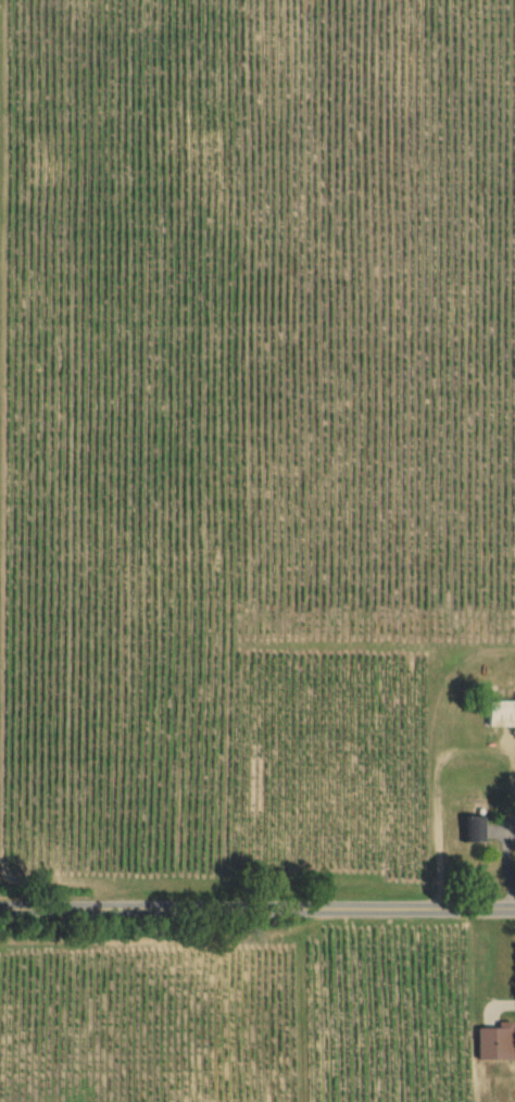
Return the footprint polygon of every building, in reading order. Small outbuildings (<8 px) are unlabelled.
[(488,700),(488,724),(514,723),(514,699),(488,700)] [(466,840),(484,839),(484,815),(466,815),(466,840)] [(512,1057),(512,1024),(477,1025),(477,1057),(512,1057)]
